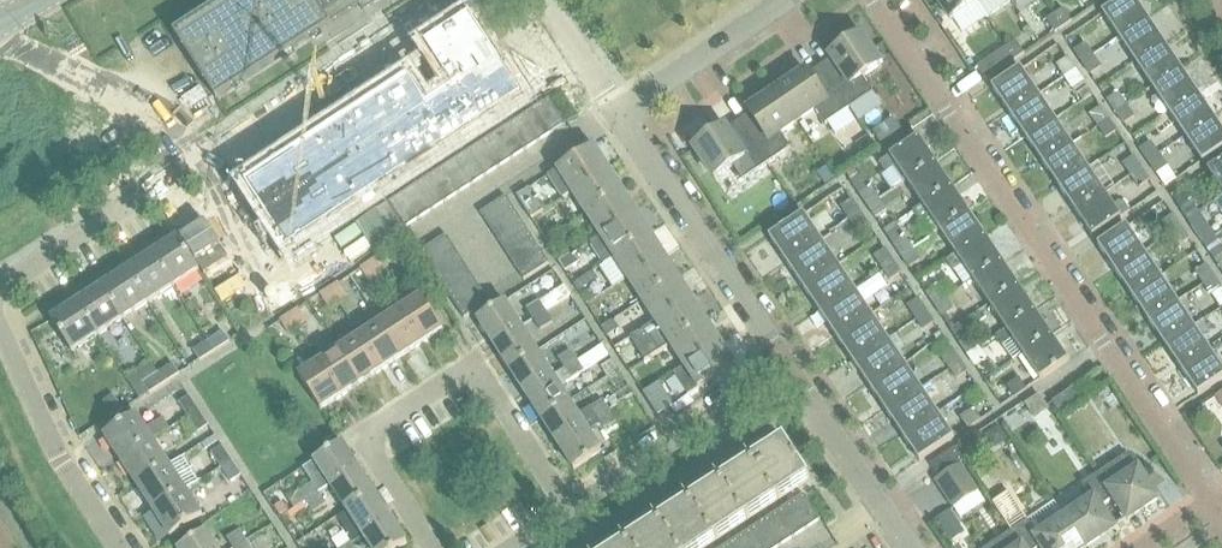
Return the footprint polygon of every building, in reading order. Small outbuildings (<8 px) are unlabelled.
[(174,34),(216,100),(332,25),(331,24),(360,6),(364,12),(383,0),(227,0),(174,34)] [(975,0),(938,0),(951,20),(976,2),(975,0)] [(1120,39),(1148,20),(1135,0),(1124,0),(1103,15),(1120,39)] [(1064,9),(1055,15),(1064,28),(1072,22),(1064,9)] [(1064,28),(1055,15),(1047,21),(1055,34),(1064,28)] [(410,81),(246,188),(289,254),(524,100),(520,93),(546,76),(545,74),(537,79),(497,49),(487,33),(483,36),(472,19),(426,50),(436,66),(411,83),(410,81)] [(1120,39),(1136,65),(1165,45),(1148,20),(1120,39)] [(833,59),(821,67),(849,109),(873,93),(863,78),(881,66),(861,36),(831,56),(833,59)] [(1016,42),(1007,47),(1016,60),(1025,54),(1016,42)] [(1075,52),(1083,64),(1094,57),(1085,45),(1075,52)] [(1136,65),(1153,89),(1182,70),(1165,45),(1136,65)] [(1016,60),(1007,47),(978,67),(987,80),(1016,60)] [(1094,57),(1083,64),(1091,76),(1102,69),(1094,57)] [(1057,66),(1065,77),(1075,70),(1068,59),(1057,66)] [(807,72),(778,92),(798,122),(816,110),(826,125),(849,109),(821,67),(809,75),(807,72)] [(993,89),(1010,114),(1038,95),(1022,70),(993,89)] [(1075,70),(1065,77),(1073,90),(1084,83),(1075,70)] [(1153,89),(1169,113),(1198,94),(1182,70),(1153,89)] [(751,115),(739,123),(767,165),(791,149),(781,134),(798,122),(778,92),(749,112),(751,115)] [(1107,100),(1116,114),(1128,106),(1119,92),(1107,100)] [(1169,113),(1186,139),(1215,119),(1198,94),(1169,113)] [(1010,114),(1026,139),(1055,120),(1038,95),(1010,114)] [(536,108),(552,133),(566,125),(549,99),(536,108)] [(1128,106),(1116,114),(1123,124),(1135,117),(1128,106)] [(1090,114),(1099,127),(1110,119),(1101,107),(1090,114)] [(523,117),(539,142),(552,133),(536,108),(523,117)] [(878,125),(885,140),(906,130),(899,115),(878,125)] [(523,117),(509,125),(526,151),(539,142),(523,117)] [(1110,119),(1099,127),(1115,151),(1126,144),(1110,119)] [(1186,139),(1203,164),(1221,151),(1221,130),(1215,119),(1186,139)] [(1026,139),(1043,164),(1072,145),(1055,120),(1026,139)] [(767,165),(739,123),(727,131),(725,128),(695,148),(715,178),(733,166),(743,181),(767,165)] [(512,159),(526,151),(509,125),(496,134),(512,159)] [(499,168),(512,159),(496,134),(483,142),(499,168)] [(896,167),(906,181),(936,163),(919,137),(879,164),(886,174),(896,167)] [(486,176),(499,168),(483,142),(469,151),(486,176)] [(1140,150),(1149,164),(1161,156),(1152,142),(1140,150)] [(1072,145),(1043,164),(1060,188),(1088,169),(1072,145)] [(562,199),(571,193),(609,169),(594,147),(548,176),(562,199)] [(472,185),(486,176),(469,151),(456,160),(472,185)] [(1123,164),(1131,176),(1143,168),(1135,156),(1123,164)] [(1161,156),(1149,164),(1156,174),(1167,166),(1161,156)] [(459,194),(472,185),(456,160),(443,168),(459,194)] [(906,181),(922,206),(952,188),(936,163),(906,181)] [(1221,192),(1221,163),(1209,172),(1221,192)] [(446,202),(459,194),(443,168),(429,177),(446,202)] [(1143,168),(1131,176),(1139,188),(1151,180),(1143,168)] [(571,193),(585,215),(623,191),(609,169),(571,193)] [(1060,188),(1076,213),(1105,194),(1088,169),(1060,188)] [(852,182),(868,207),(880,199),(863,175),(852,182)] [(432,211),(446,202),(429,177),(416,186),(432,211)] [(416,186),(403,194),(419,220),(432,211),(416,186)] [(544,211),(530,188),(517,197),(531,219),(544,211)] [(922,206),(912,212),(919,223),(929,216),(939,232),(969,212),(952,188),(922,206)] [(585,215),(599,237),(637,212),(623,191),(585,215)] [(406,228),(419,220),(403,194),(389,203),(406,228)] [(1105,194),(1076,213),(1093,239),(1132,213),(1124,201),(1114,208),(1105,194)] [(481,214),(490,228),(515,211),(506,197),(481,214)] [(849,220),(850,222),(862,214),(853,199),(830,215),(838,227),(849,220)] [(880,199),(868,207),(876,218),(887,211),(880,199)] [(1180,209),(1188,221),(1200,213),(1191,201),(1180,209)] [(490,228),(498,241),(524,224),(515,211),(490,228)] [(604,264),(613,258),(651,234),(637,212),(599,237),(590,243),(604,264)] [(955,256),(984,236),(969,212),(939,232),(955,256)] [(1200,213),(1188,221),(1204,246),(1214,240),(1206,226),(1208,224),(1200,213)] [(862,214),(850,222),(857,231),(869,224),(862,214)] [(769,238),(787,265),(822,241),(804,215),(769,238)] [(1162,223),(1170,235),(1182,227),(1174,215),(1162,223)] [(885,230),(902,256),(913,248),(896,222),(885,230)] [(498,241),(507,254),(532,237),(524,224),(498,241)] [(1099,247),(1116,272),(1145,253),(1128,227),(1099,247)] [(1182,227),(1170,235),(1178,247),(1190,239),(1182,227)] [(613,258),(628,280),(665,256),(651,234),(613,258)] [(455,249),(446,236),(421,252),(430,266),(455,249)] [(984,236),(955,256),(946,262),(953,272),(962,266),(972,281),(1002,262),(984,236)] [(507,254),(515,267),(541,250),(532,237),(507,254)] [(178,238),(152,255),(173,288),(199,271),(178,238)] [(787,265),(803,288),(837,264),(822,241),(787,265)] [(874,257),(883,270),(896,262),(887,248),(874,257)] [(913,248),(902,256),(909,267),(921,260),(913,248)] [(438,279),(464,262),(455,249),(430,266),(438,279)] [(541,250),(515,267),(524,281),(550,264),(541,250)] [(1221,270),(1221,252),(1213,258),(1221,270)] [(560,262),(566,271),(580,262),(574,253),(560,262)] [(1116,272),(1132,297),(1161,277),(1145,253),(1116,272)] [(152,255),(127,271),(148,304),(173,288),(152,255)] [(628,280),(642,302),(679,278),(665,256),(628,280)] [(379,257),(369,263),(378,276),(387,270),(379,257)] [(438,279),(447,292),(472,276),(464,262),(438,279)] [(896,262),(883,270),(891,281),(903,273),(896,262)] [(972,281),(988,306),(1018,287),(1002,262),(972,281)] [(378,276),(369,263),(360,269),(369,282),(378,276)] [(803,288),(820,313),(854,290),(837,264),(803,288)] [(1195,273),(1203,284),(1215,276),(1208,265),(1195,273)] [(127,271),(102,287),(123,320),(148,304),(127,271)] [(455,305),(481,289),(472,276),(447,292),(455,305)] [(1203,284),(1211,296),(1221,289),(1221,286),(1215,276),(1203,284)] [(1132,297),(1149,321),(1178,302),(1161,277),(1132,297)] [(642,302),(655,322),(656,324),(693,299),(679,278),(642,302)] [(338,283),(329,289),(338,303),(347,297),(338,283)] [(927,294),(935,306),(946,298),(938,286),(927,294)] [(102,287),(77,303),(98,336),(123,320),(102,287)] [(547,312),(571,297),(565,287),(540,302),(547,312)] [(988,306),(1004,330),(1035,312),(1018,287),(988,306)] [(338,303),(329,289),(320,295),(329,309),(338,303)] [(481,289),(455,305),(464,319),(490,303),(481,289)] [(820,313),(836,337),(870,313),(854,290),(820,313)] [(421,297),(400,311),(422,344),(443,331),(421,297)] [(908,306),(917,319),(928,312),(919,298),(908,306)] [(946,298),(935,306),(942,317),(954,309),(946,298)] [(645,361),(670,346),(670,345),(707,321),(693,299),(656,324),(655,322),(630,338),(645,361)] [(477,320),(494,346),(522,328),(505,302),(477,320)] [(527,309),(534,321),(546,313),(539,302),(527,309)] [(1178,302),(1149,321),(1165,346),(1194,326),(1178,302)] [(98,336),(77,303),(51,320),(72,353),(98,336)] [(298,309),(289,315),(298,329),(307,323),(298,309)] [(400,311),(380,324),(402,357),(422,344),(400,311)] [(928,312),(917,319),(924,330),(936,323),(928,312)] [(1011,361),(1021,355),(1051,336),(1035,312),(1004,330),(995,337),(1011,361)] [(546,313),(534,321),(540,331),(552,323),(546,313)] [(870,313),(836,337),(853,362),(887,339),(870,313)] [(298,329),(289,315),(280,321),(289,335),(298,329)] [(602,328),(608,337),(620,329),(614,320),(602,328)] [(670,346),(684,367),(721,343),(707,321),(670,345),(670,346)] [(951,330),(967,355),(979,347),(963,323),(951,330)] [(380,324),(360,337),(382,370),(402,357),(380,324)] [(1165,346),(1181,370),(1210,350),(1194,326),(1165,346)] [(494,346),(510,371),(538,353),(522,328),(494,346)] [(222,332),(208,341),(214,352),(229,342),(222,332)] [(1051,336),(1021,355),(1038,381),(1068,362),(1051,336)] [(360,337),(340,350),(362,384),(382,370),(360,337)] [(853,362),(869,387),(904,364),(887,339),(853,362)] [(214,352),(208,341),(193,351),(199,361),(214,352)] [(721,343),(684,367),(672,374),(687,397),(736,365),(721,343)] [(940,354),(949,369),(961,361),(952,347),(940,354)] [(979,347),(967,355),(975,367),(987,359),(979,347)] [(340,350),(320,363),(342,397),(362,384),(340,350)] [(558,358),(566,369),(577,362),(570,350),(558,358)] [(1181,370),(1198,395),(1221,379),(1221,368),(1210,350),(1181,370)] [(510,371),(526,395),(553,377),(538,353),(510,371)] [(961,361),(949,369),(956,379),(968,372),(961,361)] [(577,362),(566,369),(572,380),(584,372),(577,362)] [(342,397),(320,363),(299,376),(321,410),(342,397)] [(172,364),(157,374),(164,384),(179,374),(172,364)] [(869,387),(886,411),(920,388),(904,364),(869,387)] [(164,384),(157,374),(143,383),(149,394),(164,384)] [(526,395),(542,420),(569,402),(553,377),(526,395)] [(643,394),(658,417),(674,406),(659,384),(643,394)] [(1052,403),(1061,416),(1086,399),(1077,387),(1052,403)] [(886,411),(903,436),(937,413),(920,388),(886,411)] [(1037,413),(1051,404),(1044,392),(1029,400),(1037,413)] [(103,402),(112,417),(123,411),(113,396),(103,402)] [(179,403),(188,418),(199,411),(189,397),(179,403)] [(590,408),(597,419),(609,411),(602,400),(590,408)] [(542,420),(558,445),(585,427),(569,402),(542,420)] [(199,411),(188,418),(198,433),(208,426),(199,411)] [(609,411),(597,419),(604,430),(616,422),(609,411)] [(937,413),(903,436),(919,461),(954,438),(937,413)] [(104,436),(121,462),(153,441),(171,429),(164,418),(146,429),(137,415),(104,436)] [(585,427),(558,445),(574,470),(602,452),(585,427)] [(809,480),(784,440),(620,547),(706,547),(809,480)] [(121,462),(137,487),(170,466),(153,441),(121,462)] [(314,461),(303,468),(313,483),(320,494),(331,487),(358,469),(342,443),(314,461)] [(211,453),(221,468),(231,461),(222,447),(211,453)] [(956,449),(931,466),(939,479),(964,462),(956,449)] [(1129,455),(1099,475),(1115,498),(1114,499),(1129,520),(1159,500),(1129,455)] [(231,461),(221,468),(230,483),(241,476),(231,461)] [(961,465),(936,481),(955,509),(979,493),(961,465)] [(137,487),(153,512),(186,491),(170,466),(137,487)] [(331,487),(347,512),(374,493),(358,469),(331,487)] [(1066,519),(1085,547),(1087,547),(1115,529),(1100,508),(1114,499),(1115,498),(1099,475),(1082,486),(1093,501),(1066,519)] [(306,502),(307,502),(320,494),(313,483),(288,499),(294,510),(306,502)] [(186,491),(153,512),(170,538),(203,517),(186,491)] [(347,512),(363,536),(391,518),(374,493),(347,512)] [(320,494),(307,502),(314,513),(327,504),(320,494)] [(789,505),(805,529),(820,520),(804,495),(789,505)] [(282,503),(275,508),(281,517),(289,512),(282,503)] [(791,538),(805,529),(789,505),(775,514),(791,538)] [(950,510),(935,520),(945,535),(960,525),(950,510)] [(777,547),(791,538),(775,514),(761,523),(777,547)] [(363,536),(370,547),(400,547),(407,543),(391,518),(363,536)] [(1011,533),(1021,547),(1041,547),(1042,547),(1043,547),(1085,547),(1066,519),(1039,537),(1028,522),(1011,533)] [(777,547),(761,523),(746,532),(757,547),(776,547),(777,547)] [(233,547),(236,547),(248,540),(241,530),(227,539),(233,547)] [(205,532),(181,547),(216,547),(205,532)] [(746,532),(732,541),(737,547),(757,547),(746,532)] [(336,547),(345,547),(351,544),(344,533),(332,541),(336,547)] [(1011,533),(989,547),(1021,547),(1011,533)]
